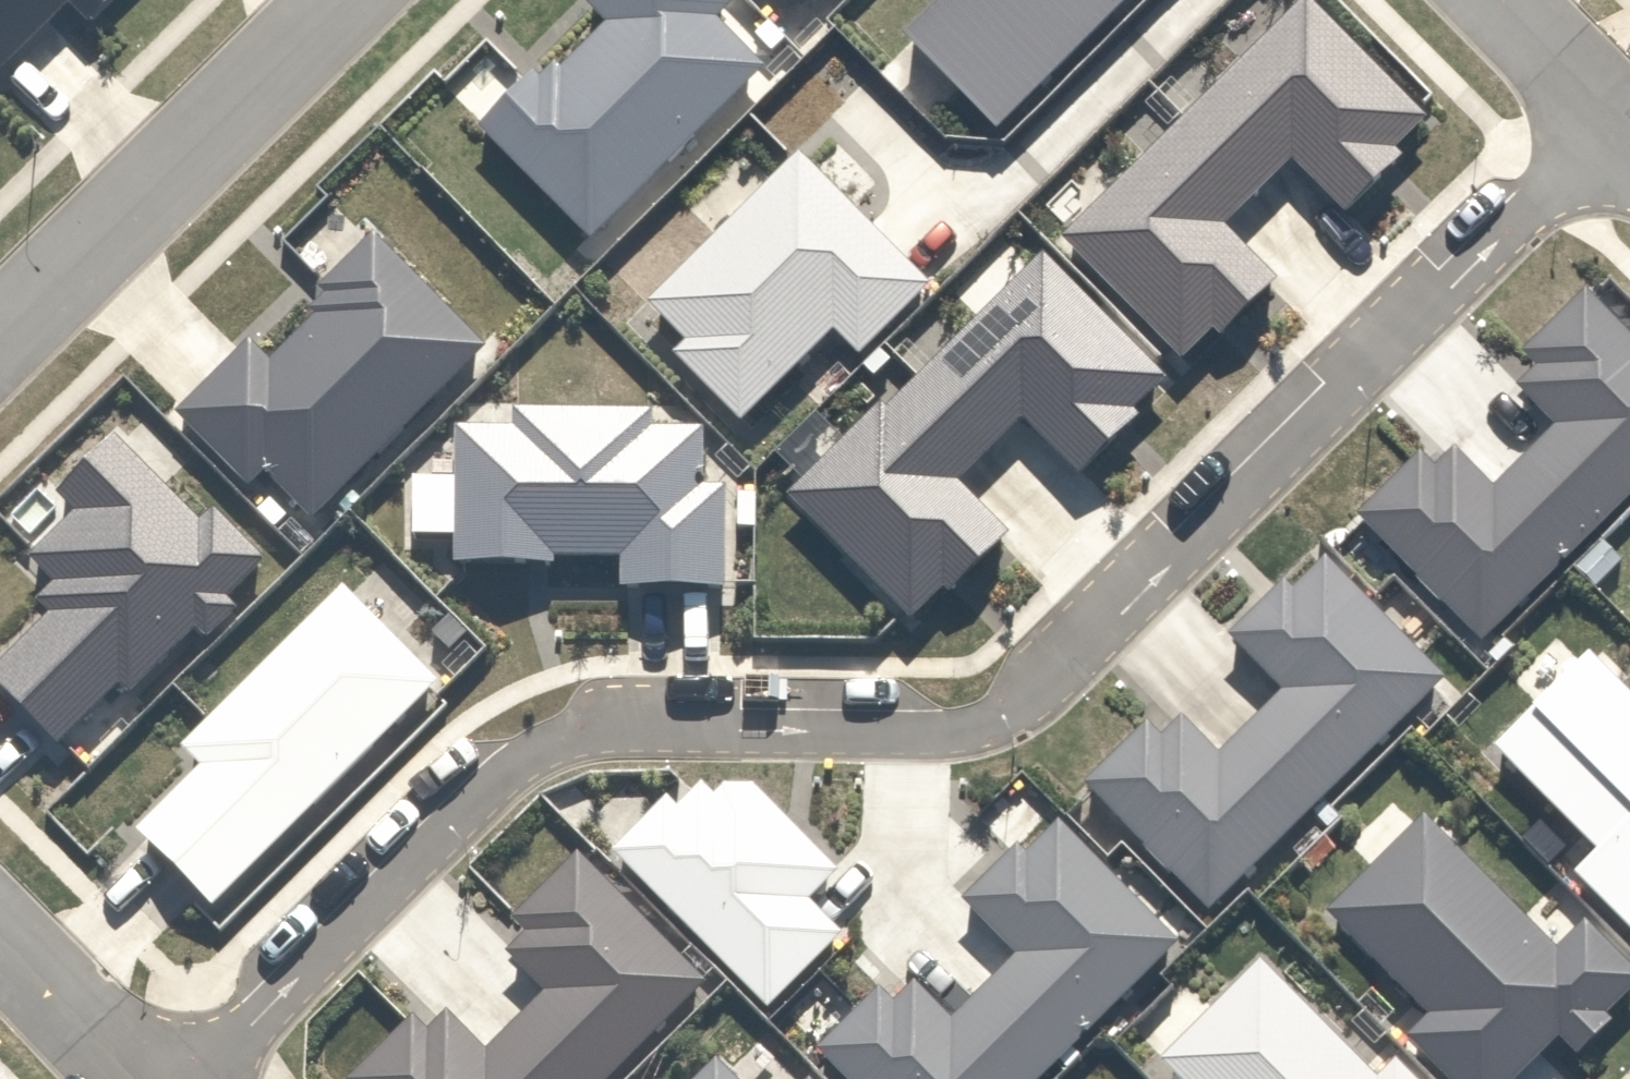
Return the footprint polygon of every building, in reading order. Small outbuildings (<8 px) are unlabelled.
[(37,0),(0,0),(0,39),(37,0)] [(708,0),(590,0),(585,5),(605,25),(562,69),(545,53),(469,130),(594,254),(778,70),(708,0)] [(805,9),(813,0),(795,0),(805,9)] [(987,108),(1094,0),(938,0),(908,30),(987,108)] [(1051,229),(1187,364),(1278,273),(1225,220),(1280,165),(1335,219),(1437,117),(1319,0),(1281,0),(1051,229)] [(919,279),(790,156),(649,303),(688,339),(676,352),(735,408),(819,320),(851,351),(919,279)] [(323,522),(497,341),(370,220),(312,280),(330,298),(269,361),(247,340),(170,419),(250,495),(271,473),(323,522)] [(1187,378),(1051,238),(779,498),(910,633),(1014,534),(959,478),(1029,411),(1088,472),(1187,378)] [(1599,529),(1629,500),(1629,347),(1580,293),(1503,364),(1559,424),(1528,453),(1599,529)] [(0,664),(0,672),(57,726),(124,655),(137,668),(202,599),(223,619),(288,550),(214,480),(187,486),(106,410),(34,486),(63,513),(15,564),(58,603),(0,664)] [(512,435),(455,435),(453,556),(505,557),(505,535),(625,536),(624,575),(708,576),(709,493),(685,486),(685,438),(629,437),(629,420),(513,419),(512,435)] [(1437,439),(1354,521),(1478,647),(1599,529),(1528,453),(1487,489),(1437,439)] [(1272,709),(1346,786),(1463,676),(1338,546),(1242,637),(1293,690),(1272,709)] [(422,677),(336,589),(204,718),(233,748),(151,827),(208,885),(422,677)] [(1597,654),(1498,744),(1594,849),(1575,866),(1629,926),(1629,691),(1597,654)] [(1172,706),(1089,783),(1212,914),(1346,786),(1272,709),(1220,757),(1172,706)] [(1440,819),(1337,915),(1428,1011),(1411,1027),(1460,1078),(1511,1078),(1627,970),(1581,921),(1558,943),(1440,819)] [(842,1043),(876,1078),(1033,1078),(1180,941),(1067,822),(1043,844),(1034,834),(965,899),(1021,959),(947,1027),(906,984),(842,1043)] [(593,845),(521,914),(529,923),(509,942),(555,990),(541,990),(551,1001),(623,1078),(657,1078),(727,984),(593,845)] [(1164,1054),(1187,1078),(1427,1078),(1400,1050),(1380,1069),(1272,954),(1164,1054)] [(551,1001),(541,990),(482,1043),(462,1021),(440,1041),(422,1021),(358,1078),(623,1078),(551,1001)] [(730,1047),(696,1078),(761,1078),(730,1047)]
